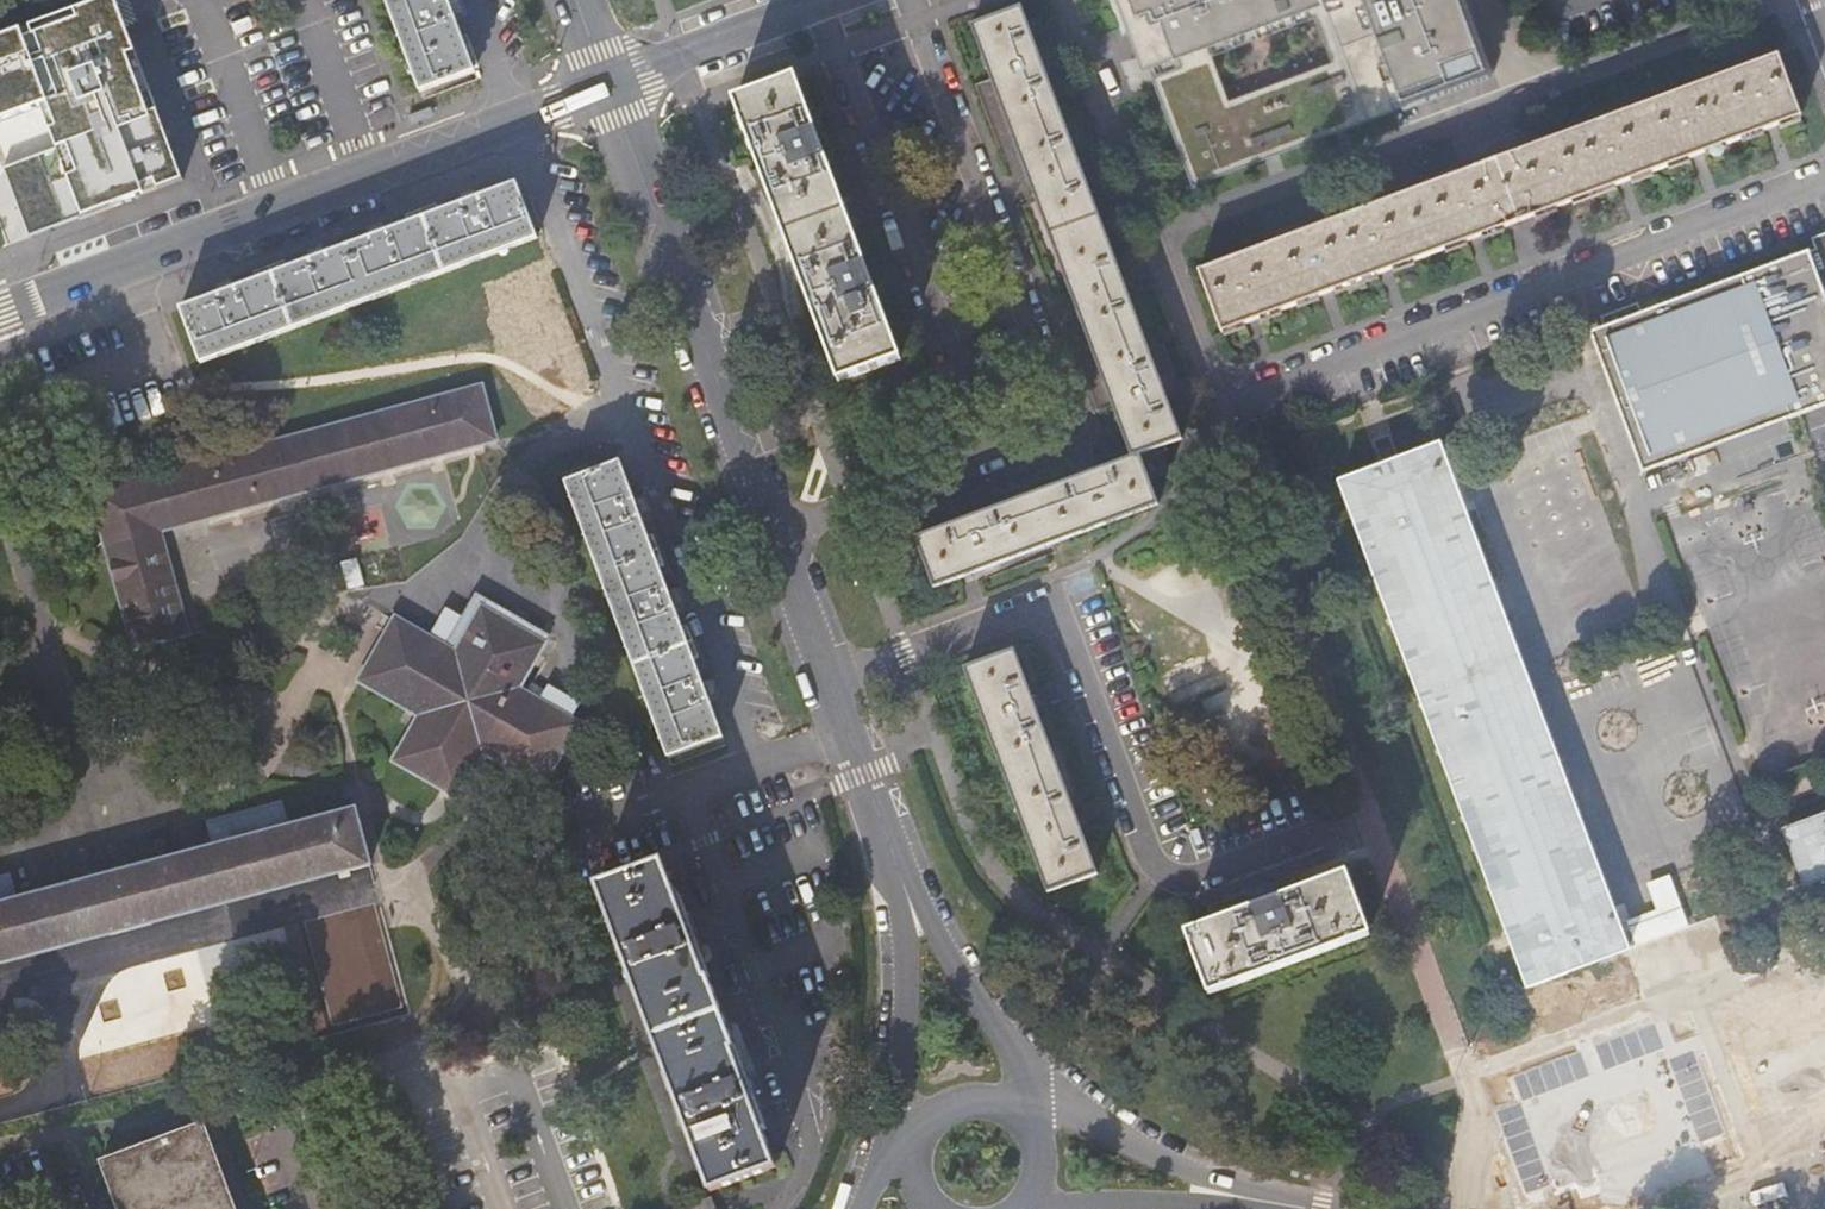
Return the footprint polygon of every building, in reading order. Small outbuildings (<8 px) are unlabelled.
[(419,92),(422,90),(425,98),(477,79),(457,28),(447,0),(384,0),(419,92)] [(1165,195),(1473,73),(1445,0),(1094,0),(1165,195)] [(187,196),(117,1),(0,42),(0,179),(27,253),(187,196)] [(919,541),(938,593),(1162,510),(1152,484),(1171,477),(1163,451),(1187,443),(1030,10),(979,28),(1136,461),(919,541)] [(1424,265),(1808,124),(1783,60),(1601,127),(1207,275),(1230,336),(1424,265)] [(834,381),(898,357),(796,83),(733,106),(834,381)] [(516,184),(180,308),(200,362),(537,238),(535,233),(542,230),(531,198),(522,201),(516,184)] [(1824,410),(1824,252),(1818,254),(1749,281),(1752,289),(1648,329),(1641,311),(1606,324),(1613,342),(1659,463),(1797,409),(1802,420),(1824,410)] [(157,531),(494,443),(479,387),(90,491),(131,648),(184,635),(157,531)] [(1638,611),(1573,428),(1534,442),(1544,470),(1532,474),(1560,554),(1566,552),(1593,626),(1638,611)] [(1373,449),(1381,468),(1400,460),(1393,441),(1373,449)] [(1440,445),(1400,460),(1381,468),(1339,483),(1527,986),(1629,948),(1537,703),(1440,445)] [(722,747),(706,702),(702,694),(669,598),(667,591),(637,508),(621,461),(565,482),(666,767),(722,747)] [(364,585),(356,558),(340,563),(348,590),(364,585)] [(1805,586),(1824,648),(1824,580),(1805,586)] [(562,719),(532,700),(518,694),(512,690),(544,633),(470,591),(454,618),(437,648),(421,639),(387,619),(352,683),(412,717),(387,762),(445,796),(471,751),(534,786),(569,723),(562,719)] [(1786,597),(1744,608),(1785,763),(1824,753),(1824,746),(1786,597)] [(438,608),(421,639),(437,648),(454,618),(438,608)] [(965,667),(1048,891),(1100,871),(1016,648),(965,667)] [(532,700),(562,719),(571,702),(542,686),(532,700)] [(1632,775),(1662,861),(1744,832),(1713,746),(1632,775)] [(365,866),(350,812),(283,829),(277,806),(204,825),(211,849),(12,902),(6,878),(0,880),(0,964),(365,866)] [(1824,873),(1824,814),(1788,827),(1808,879),(1824,873)] [(682,941),(652,862),(586,887),(700,1190),(766,1165),(738,1091),(682,941)] [(1338,913),(1345,938),(1371,929),(1348,868),(1328,876),(1331,887),(1338,913)] [(1672,872),(1648,881),(1658,908),(1625,919),(1634,944),(1691,924),(1672,872)] [(1331,887),(1328,876),(1319,879),(1317,874),(1210,912),(1213,918),(1189,927),(1212,989),(1345,938),(1338,913),(1331,887)] [(122,1208),(237,1208),(204,1124),(105,1160),(122,1208)] [(703,1199),(685,1205),(686,1208),(707,1208),(703,1199)]
